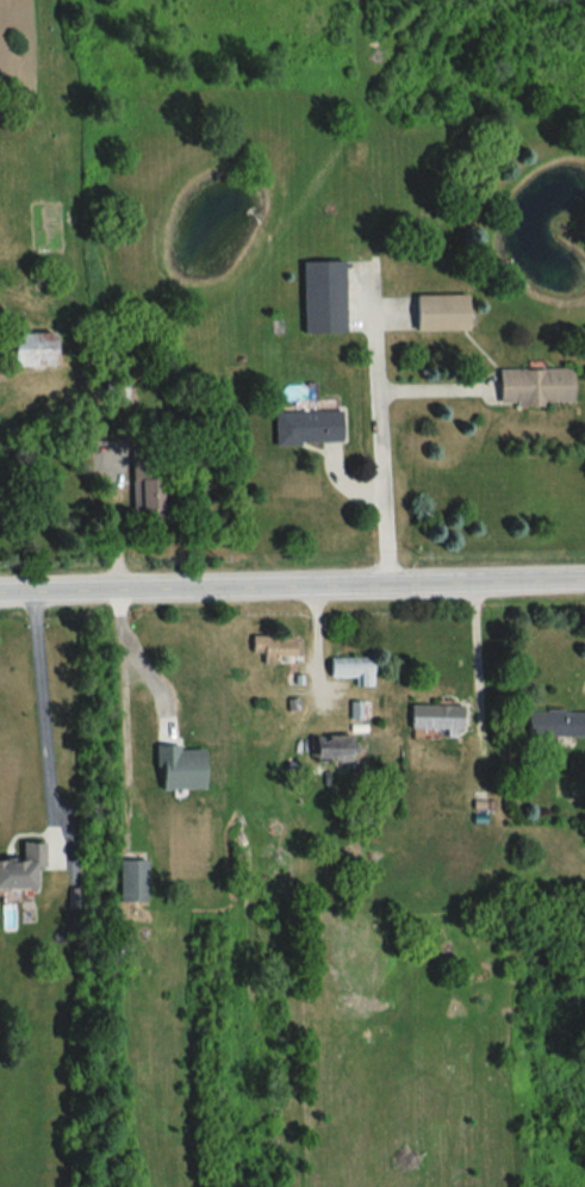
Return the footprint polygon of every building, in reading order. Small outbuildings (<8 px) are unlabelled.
[(301,335),(343,335),(342,263),(300,263),(301,335)] [(52,334),(7,334),(7,366),(52,366),(52,334)] [(569,370),(495,370),(495,407),(569,407),(569,370)] [(113,380),(113,402),(124,402),(124,380),(113,380)] [(272,446),(336,445),(336,412),(271,412),(272,446)] [(137,481),(137,517),(157,517),(157,481),(137,481)] [(298,638),(247,638),(247,654),(259,654),(259,663),(298,663),(298,638)] [(370,663),(325,663),(325,678),(357,678),(357,688),(370,688),(370,663)] [(460,706),(407,706),(407,737),(460,737),(460,706)] [(524,711),(524,738),(584,738),(584,711),(524,711)] [(366,763),(366,736),(310,736),(310,763),(366,763)] [(201,790),(200,748),(157,749),(158,792),(201,790)] [(40,891),(40,846),(24,846),(24,863),(0,863),(0,892),(40,891)] [(145,861),(116,861),(116,904),(145,904),(145,861)]
